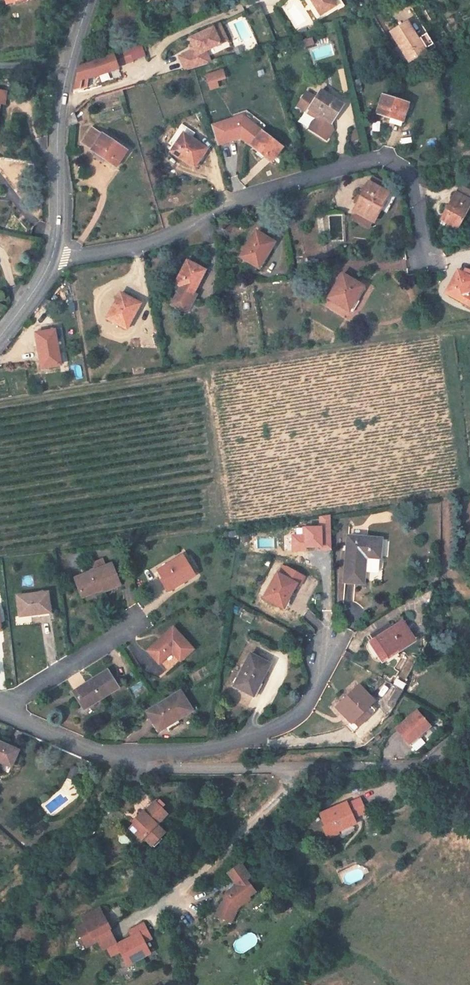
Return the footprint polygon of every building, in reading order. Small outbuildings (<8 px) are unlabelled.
[(320,15),(335,6),(332,0),(311,0),(320,15)] [(391,33),(409,62),(425,52),(424,49),(418,39),(407,22),(391,33)] [(213,27),(220,43),(227,40),(219,24),(213,27)] [(179,56),(185,70),(211,63),(208,56),(205,51),(220,43),(213,27),(190,38),(193,45),(195,49),(192,50),(179,56)] [(426,34),(418,39),(424,49),(433,44),(426,34)] [(303,41),(305,47),(314,45),(312,39),(303,41)] [(132,61),(147,56),(143,44),(128,49),(132,61)] [(84,89),(87,88),(88,79),(95,77),(118,69),(118,68),(127,65),(123,51),(113,55),(79,67),(74,91),(84,89)] [(206,75),(209,83),(216,81),(225,78),(222,70),(206,75)] [(362,91),(359,80),(354,81),(356,92),(362,91)] [(209,83),(211,89),(218,87),(216,81),(209,83)] [(333,130),(331,124),(342,107),(328,98),(329,96),(321,91),(316,98),(307,93),(298,106),(316,118),(309,129),(326,140),(333,130)] [(329,96),(328,98),(342,107),(343,105),(329,96)] [(403,122),(408,104),(382,96),(376,114),(390,118),(403,122)] [(78,121),(74,113),(69,119),(68,125),(78,121)] [(401,126),(403,122),(390,118),(389,122),(401,126)] [(116,167),(127,151),(92,127),(85,137),(96,144),(92,150),(91,151),(116,167)] [(283,148),(262,131),(250,146),(272,163),(283,148)] [(183,135),(171,152),(194,168),(207,150),(191,139),(190,140),(183,135)] [(92,150),(96,144),(85,137),(82,143),(92,150)] [(372,179),(369,183),(388,193),(390,188),(372,179)] [(380,210),(389,194),(388,193),(369,183),(368,183),(353,211),(357,214),(372,221),(374,222),(380,210)] [(456,193),(469,201),(469,191),(460,185),(456,193)] [(441,220),(457,229),(468,209),(469,205),(469,201),(456,193),(441,220)] [(395,197),(389,194),(380,210),(387,214),(395,197)] [(357,214),(354,221),(368,228),(372,221),(357,214)] [(274,243),(256,232),(240,257),(261,269),(268,257),(266,256),(274,243)] [(321,252),(320,244),(303,246),(305,255),(321,252)] [(205,270),(187,261),(175,284),(181,287),(172,305),(185,312),(194,293),(193,292),(196,285),(198,286),(205,270)] [(445,293),(469,307),(469,296),(468,294),(469,290),(469,277),(457,270),(445,293)] [(343,274),(328,298),(349,311),(363,286),(343,274)] [(130,320),(131,321),(140,304),(121,293),(107,319),(126,328),(130,320)] [(61,365),(55,330),(36,334),(42,368),(61,365)] [(381,540),(348,537),(344,582),(363,584),(365,557),(379,558),(381,540)] [(182,556),(158,571),(163,580),(161,581),(168,592),(194,576),(182,556)] [(106,567),(96,571),(75,579),(82,597),(92,593),(91,591),(102,587),(103,591),(120,584),(112,564),(106,567)] [(281,565),(264,597),(283,608),(296,584),(299,585),(304,577),(281,565)] [(18,596),(20,616),(37,614),(37,611),(50,610),(48,592),(18,596)] [(373,639),(368,642),(381,661),(412,641),(401,624),(392,630),(391,627),(383,632),(382,630),(371,637),(373,639)] [(193,650),(173,628),(148,651),(167,673),(193,650)] [(270,664),(250,654),(234,686),(253,696),(270,664)] [(74,692),(84,709),(118,688),(107,671),(74,692)] [(374,701),(359,685),(336,707),(351,723),(348,727),(353,732),(375,711),(369,706),(374,701)] [(192,711),(180,692),(147,712),(157,729),(174,718),(176,720),(192,711)] [(396,728),(407,741),(415,735),(417,737),(430,726),(418,711),(396,728)] [(407,741),(411,746),(419,740),(415,735),(407,741)] [(11,766),(18,750),(0,743),(0,761),(11,766)] [(79,769),(72,766),(67,778),(74,780),(79,769)] [(351,823),(353,817),(366,812),(360,799),(348,804),(347,802),(341,805),(342,808),(339,809),(335,807),(321,813),(326,826),(323,827),(327,835),(331,836),(339,833),(338,831),(347,827),(346,825),(351,823)] [(166,814),(155,803),(144,813),(143,812),(138,816),(140,818),(130,828),(141,839),(143,837),(154,847),(162,840),(159,837),(164,833),(156,824),(166,814)] [(219,910),(231,915),(235,906),(254,892),(245,880),(249,877),(240,865),(228,873),(237,885),(226,893),(219,910)] [(119,950),(127,964),(149,953),(144,942),(151,938),(143,923),(129,931),(132,936),(117,944),(108,928),(110,928),(99,907),(81,916),(84,922),(76,927),(83,940),(91,936),(94,941),(97,939),(102,948),(106,946),(111,954),(119,950)]
